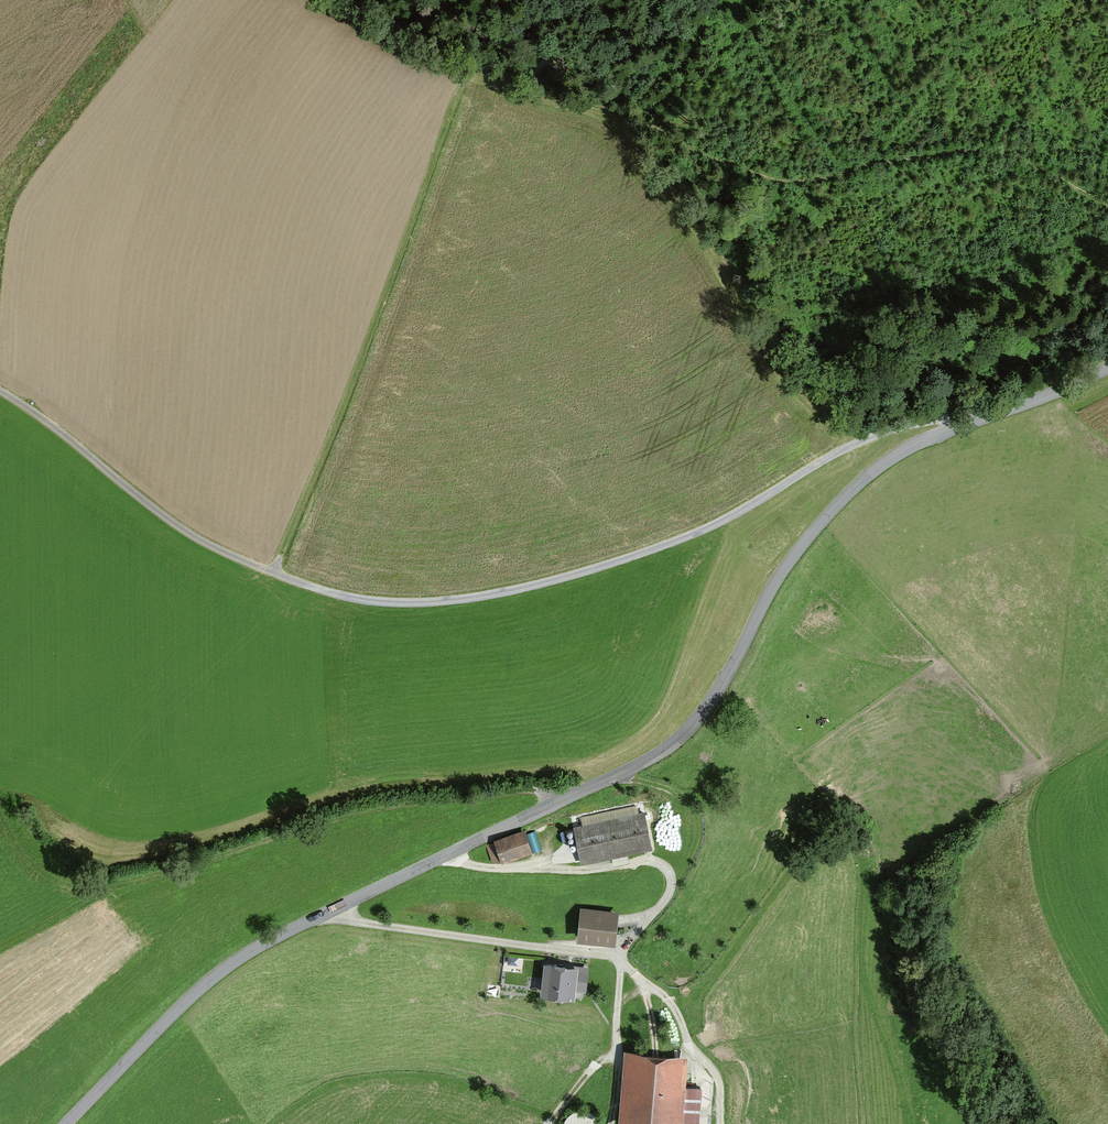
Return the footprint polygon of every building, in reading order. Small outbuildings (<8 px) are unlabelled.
[(643,807),(574,822),(583,867),(653,852),(643,807)] [(534,854),(527,833),(495,845),(502,865),(534,854)] [(619,911),(580,907),(577,939),(615,943),(619,911)] [(590,971),(547,968),(545,998),(576,1001),(577,993),(588,994),(590,971)] [(630,1055),(625,1123),(701,1123),(704,1090),(691,1089),(693,1060),(630,1055)]
